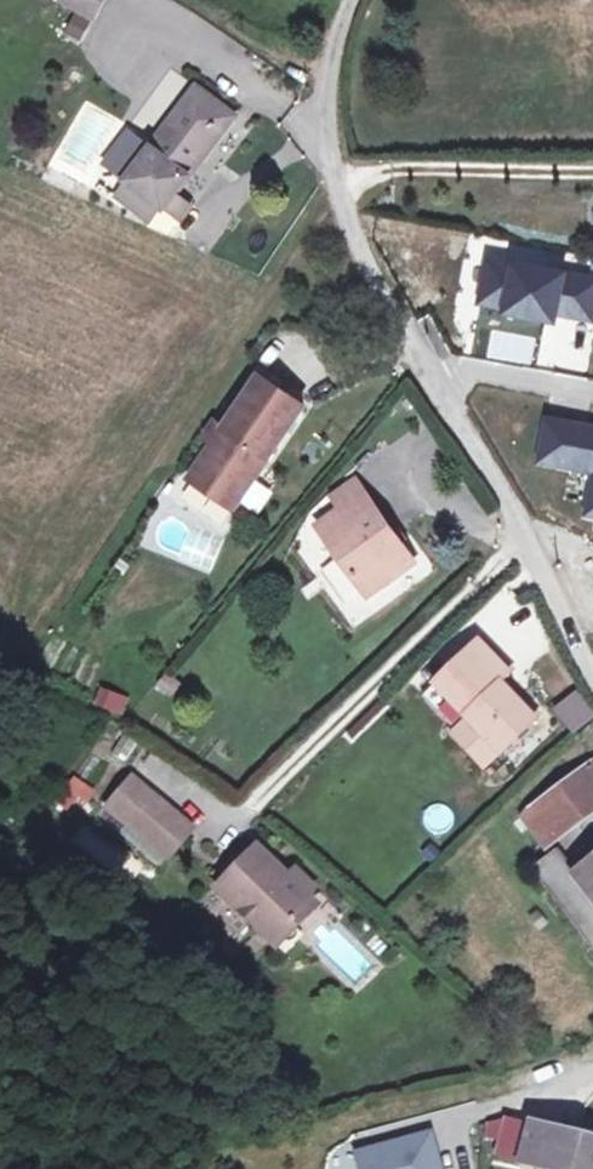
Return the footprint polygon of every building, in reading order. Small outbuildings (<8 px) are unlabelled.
[(56,3),(88,21),(100,0),(58,0),(56,3)] [(240,111),(194,87),(147,168),(135,187),(172,208),(191,220),(201,200),(189,193),(240,111)] [(135,187),(147,168),(126,155),(114,175),(135,187)] [(172,208),(135,187),(126,203),(163,224),(172,208)] [(302,415),(259,384),(223,435),(211,452),(189,484),(214,503),(222,493),(239,505),(302,415)] [(203,446),(211,452),(223,435),(215,429),(203,446)] [(239,505),(222,493),(214,503),(231,516),(239,505)] [(349,503),(338,493),(317,513),(329,524),(349,503)] [(411,563),(349,503),(329,524),(308,546),(336,572),(341,569),(354,582),(351,587),(370,605),(411,563)] [(506,673),(478,643),(431,689),(470,730),(498,758),(535,722),(497,681),(506,673)] [(165,692),(154,682),(144,694),(155,704),(165,692)] [(100,686),(93,706),(123,716),(130,696),(100,686)] [(592,759),(592,720),(574,734),(592,759)] [(498,758),(470,730),(457,743),(484,771),(498,758)] [(591,769),(530,811),(553,844),(592,816),(592,771),(591,769)] [(142,805),(125,793),(102,822),(118,835),(142,805)] [(189,842),(142,805),(118,835),(165,872),(189,842)] [(553,844),(530,811),(519,820),(542,851),(553,844)] [(572,876),(555,853),(531,870),(592,962),(592,862),(572,876)] [(283,888),(250,860),(214,901),(273,956),(312,913),(303,906),(309,897),(288,880),(283,888)] [(521,1124),(498,1118),(490,1151),(513,1156),(521,1124)] [(524,1119),(521,1124),(513,1156),(513,1160),(554,1168),(592,1168),(592,1135),(524,1119)] [(373,1168),(453,1168),(444,1136),(370,1158),(373,1168)]
